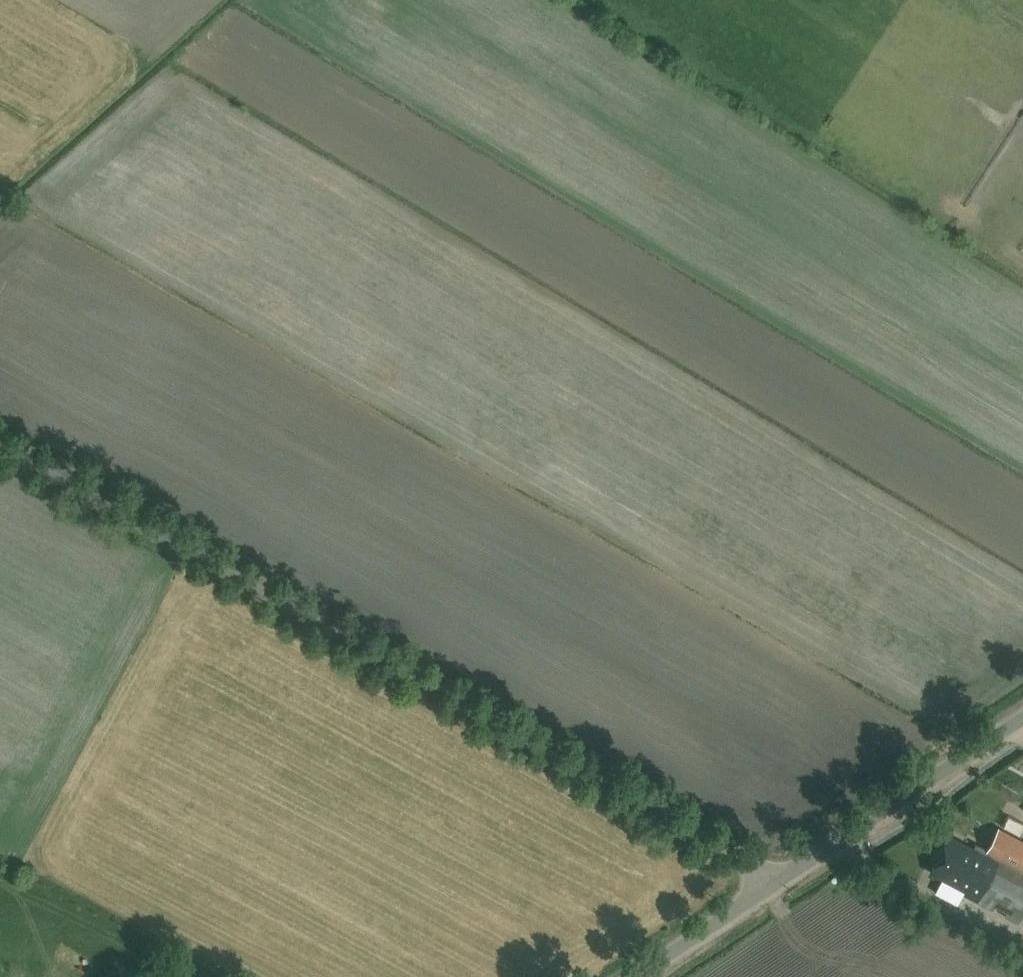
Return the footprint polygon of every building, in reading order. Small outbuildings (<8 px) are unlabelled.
[(998,828),(987,851),(985,855),(1022,874),(1022,841),(998,828)] [(1014,917),(1022,900),(1022,874),(985,855),(987,851),(975,845),(973,849),(949,836),(931,871),(967,889),(965,893),(993,907),(995,904),(1007,910),(1006,913),(1014,917)]
